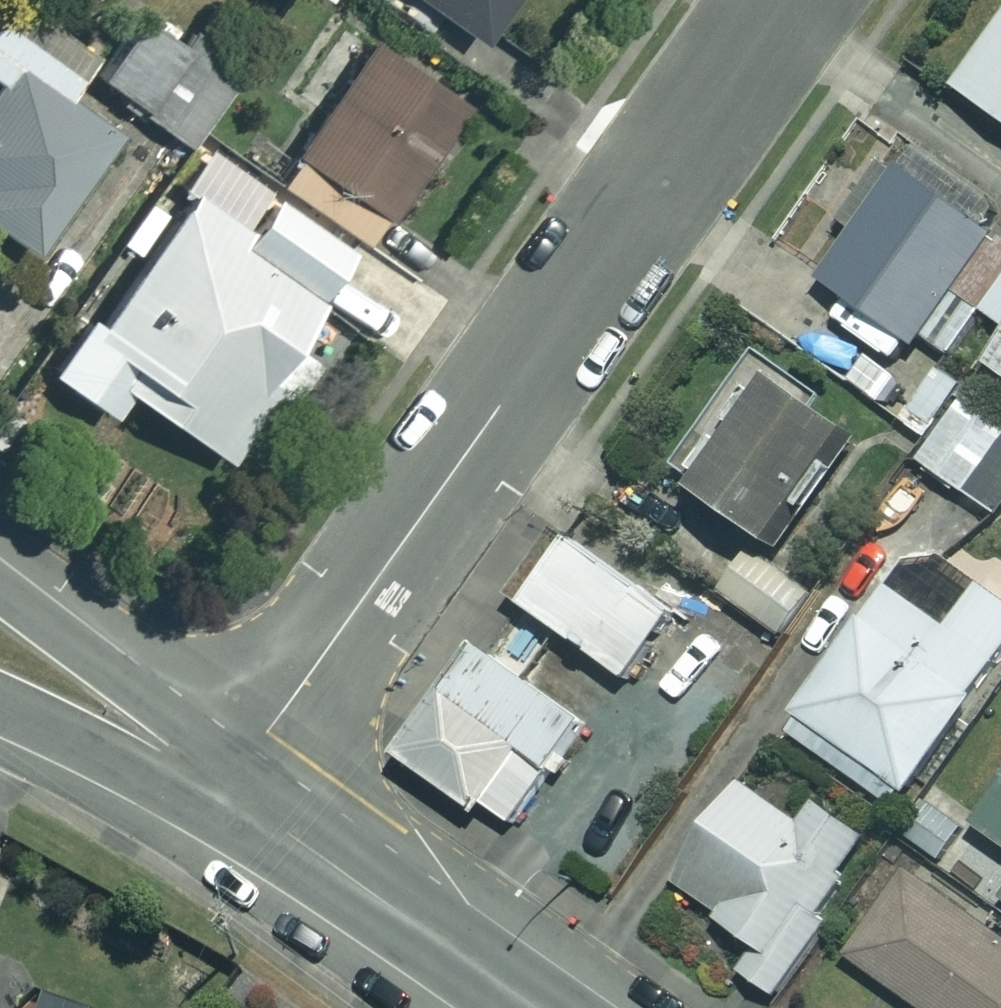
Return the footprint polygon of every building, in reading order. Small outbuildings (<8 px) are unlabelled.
[(25,0),(12,0),(0,19),(0,76),(4,79),(0,84),(0,226),(39,251),(122,121),(75,92),(102,49),(25,0)] [(482,39),(510,0),(427,0),(482,39)] [(242,81),(155,10),(104,73),(190,144),(242,81)] [(472,104),(377,40),(281,182),(376,246),(472,104)] [(966,89),(1000,113),(1000,40),(966,89)] [(266,191),(206,149),(178,189),(187,196),(138,266),(86,341),(125,368),(112,386),(225,465),(273,397),(287,408),(316,366),(289,347),(319,305),(235,246),(245,232),(240,228),(266,191)] [(963,361),(993,316),(965,297),(1000,243),(1000,228),(897,158),(852,224),(865,233),(831,283),(929,349),(935,341),(963,361)] [(239,248),(317,301),(350,253),(272,199),(239,248)] [(872,442),(767,364),(687,473),(791,551),(872,442)] [(934,394),(918,383),(892,420),(907,431),(898,443),(1000,517),(1000,412),(948,374),(934,394)] [(675,621),(572,546),(524,612),(627,687),(675,621)] [(942,549),(911,593),(901,586),(796,736),(906,814),(1000,678),(1000,590),(942,549)] [(819,598),(760,553),(729,592),(788,637),(819,598)] [(476,655),(399,763),(487,827),(493,819),(512,832),(584,732),(476,655)] [(751,785),(685,888),(731,918),(726,926),(760,947),(743,974),(789,1004),(841,923),(828,915),(880,835),(828,801),(813,825),(751,785)] [(987,827),(1000,837),(1000,807),(987,827)] [(920,869),(857,957),(929,1007),(1000,1007),(1000,927),(920,869)]
